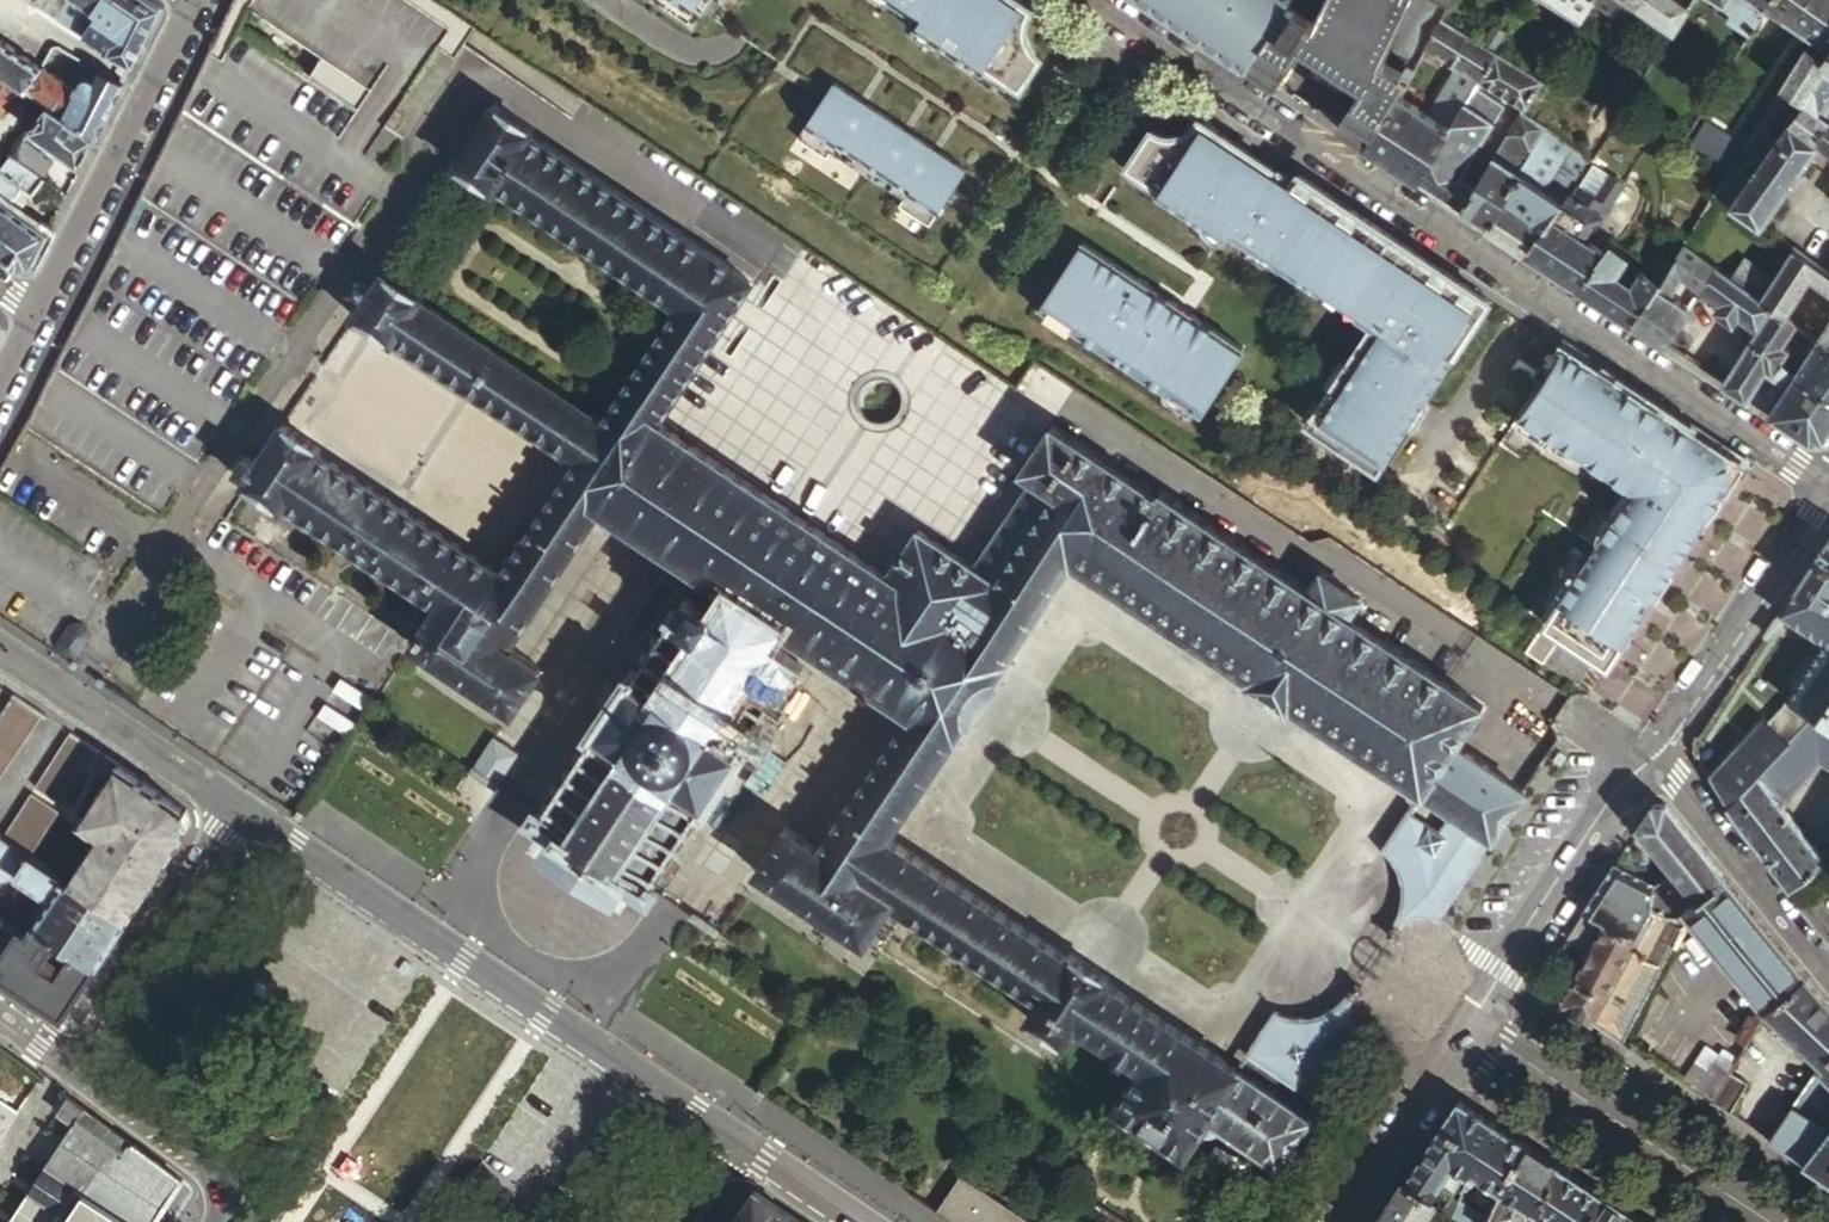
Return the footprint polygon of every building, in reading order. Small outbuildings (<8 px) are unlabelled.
[(33,4),(53,18),(61,7),(66,0),(38,0),(33,4)] [(61,7),(78,18),(84,10),(69,0),(66,0),(61,7)] [(143,0),(94,0),(93,1),(92,0),(69,0),(84,10),(90,6),(114,22),(112,24),(129,35),(133,36),(143,42),(159,11),(143,0)] [(697,20),(710,0),(665,0),(697,20)] [(1020,85),(1042,53),(1033,47),(1029,43),(1025,35),(1024,26),(1025,21),(1027,17),(1031,9),(1018,0),(890,0),(1020,85)] [(1246,67),(1283,13),(1291,0),(1145,0),(1246,67)] [(1283,13),(1246,67),(1275,86),(1301,46),(1362,86),(1336,126),(1365,145),(1401,91),(1427,44),(1443,16),(1452,0),(1291,0),(1283,13)] [(1581,17),(1592,0),(1557,0),(1581,17)] [(1627,24),(1640,7),(1640,5),(1643,0),(1592,0),(1627,24)] [(1675,29),(1676,27),(1687,7),(1677,0),(1643,0),(1640,5),(1675,29)] [(1715,5),(1713,7),(1715,16),(1747,39),(1767,7),(1772,0),(1708,0),(1715,5)] [(1767,7),(1772,11),(1769,16),(1801,40),(1805,34),(1816,43),(1828,52),(1828,51),(1828,0),(1772,0),(1767,7)] [(84,10),(78,18),(70,29),(110,56),(131,66),(143,42),(133,36),(129,35),(112,24),(114,22),(90,6),(84,10)] [(61,7),(53,18),(70,29),(78,18),(61,7)] [(1418,181),(1474,87),(1496,51),(1443,16),(1427,44),(1461,67),(1433,112),(1401,91),(1365,145),(1392,163),(1418,181)] [(1502,41),(1496,51),(1512,62),(1518,52),(1502,41)] [(25,91),(39,69),(0,42),(0,73),(6,78),(20,87),(25,91)] [(1820,64),(1828,52),(1816,43),(1807,55),(1820,64)] [(1512,62),(1496,51),(1474,87),(1501,105),(1506,96),(1522,106),(1524,108),(1541,81),(1512,62)] [(1828,52),(1820,64),(1807,55),(1802,51),(1776,91),(1800,106),(1790,122),(1812,139),(1828,119),(1828,117),(1828,51),(1828,52)] [(100,70),(84,61),(75,76),(82,79),(83,79),(86,78),(88,78),(94,81),(100,70)] [(94,138),(122,83),(100,70),(94,81),(88,78),(86,78),(83,79),(82,79),(80,81),(73,95),(39,69),(25,91),(46,105),(94,138)] [(6,78),(0,86),(0,115),(20,87),(6,78)] [(930,223),(967,167),(905,127),(834,80),(824,96),(797,136),(827,156),(831,151),(903,198),(899,203),(930,223)] [(1458,175),(1501,105),(1474,87),(1418,181),(1487,226),(1524,166),(1520,164),(1528,152),(1503,137),(1474,186),(1458,175)] [(1800,106),(1776,91),(1735,158),(1729,169),(1714,192),(1757,223),(1819,144),(1812,139),(1790,122),(1800,106)] [(1518,112),(1522,106),(1506,96),(1501,105),(1458,175),(1474,186),(1503,137),(1518,112)] [(94,138),(46,105),(28,130),(79,167),(94,138)] [(1523,792),(1455,748),(1482,707),(1347,617),(1359,599),(1320,573),(1308,592),(1159,492),(1155,497),(1051,428),(1021,473),(1031,480),(972,567),(917,530),(886,575),(656,422),(749,281),(529,135),(531,131),(493,105),(453,165),(491,191),(493,188),(584,249),(673,308),(598,421),(418,302),(419,299),(380,272),(369,290),(355,281),(349,291),(362,300),(352,316),(391,342),(392,340),(572,460),(497,572),(316,453),(318,449),(280,424),(267,444),(257,437),(234,471),(244,478),(241,484),(279,510),(283,505),(434,606),(409,646),(510,714),(540,669),(507,647),(598,510),(622,526),(725,594),(728,591),(781,626),(778,630),(860,684),(858,686),(867,693),(869,690),(881,698),(872,712),(886,721),(807,841),(786,827),(756,872),(863,942),(889,903),(1037,1001),(1026,1019),(1064,1045),(1075,1027),(1139,1069),(1168,1024),(1104,981),(1106,979),(1067,953),(1065,956),(888,837),(954,738),(955,739),(968,721),(969,722),(996,683),(994,682),(1005,665),(1003,663),(1071,562),(1248,680),(1247,683),(1287,709),(1289,707),(1449,813),(1437,830),(1407,810),(1380,850),(1389,859),(1394,867),(1399,877),(1402,889),(1400,903),(1393,921),(1387,918),(1381,927),(1382,928),(1381,931),(1386,935),(1387,937),(1392,940),(1397,934),(1396,933),(1401,927),(1408,920),(1414,918),(1422,916),(1427,917),(1437,921),(1490,840),(1491,841),(1524,793),(1523,792)] [(1544,129),(1521,113),(1518,112),(1503,137),(1528,152),(1544,129)] [(1431,261),(1296,172),(1289,183),(1276,175),(1266,168),(1268,165),(1195,117),(1187,128),(1181,132),(1167,133),(1160,131),(1153,127),(1126,168),(1231,238),(1236,231),(1368,320),(1302,421),(1375,468),(1411,414),(1487,298),(1431,261)] [(1828,119),(1812,139),(1819,144),(1828,151),(1828,120),(1828,119)] [(1687,131),(1682,139),(1729,169),(1735,158),(1700,136),(1695,136),(1687,131)] [(21,140),(9,155),(40,178),(51,163),(21,140)] [(1591,161),(1576,151),(1566,164),(1581,174),(1590,163),(1591,161)] [(0,167),(0,256),(16,268),(28,265),(45,233),(18,213),(9,207),(22,188),(32,195),(43,180),(40,178),(9,155),(0,167)] [(1526,252),(1579,287),(1602,250),(1585,239),(1621,184),(1590,163),(1581,174),(1567,195),(1526,252)] [(1526,252),(1567,195),(1524,166),(1487,226),(1526,252)] [(18,213),(32,195),(22,188),(9,207),(18,213)] [(1579,287),(1631,323),(1662,278),(1649,269),(1643,264),(1631,284),(1615,274),(1628,252),(1610,239),(1608,239),(1602,250),(1579,287)] [(1781,239),(1776,246),(1788,256),(1773,279),(1744,257),(1731,276),(1773,307),(1783,314),(1807,278),(1828,294),(1828,273),(1781,239)] [(1203,412),(1246,348),(1185,308),(1084,241),(1041,305),(1203,412)] [(1717,267),(1684,243),(1671,266),(1683,275),(1701,288),(1717,267)] [(1662,278),(1671,266),(1660,256),(1649,269),(1662,278)] [(1631,323),(1664,344),(1688,307),(1673,298),(1675,295),(1681,286),(1677,284),(1683,275),(1671,266),(1662,278),(1631,323)] [(1773,307),(1731,276),(1717,267),(1701,288),(1721,303),(1714,312),(1733,326),(1740,317),(1758,329),(1773,307)] [(1783,314),(1773,307),(1758,329),(1751,339),(1796,372),(1803,361),(1788,351),(1790,348),(1781,342),(1795,323),(1783,314)] [(1817,339),(1828,348),(1828,322),(1817,339)] [(1751,339),(1721,381),(1811,441),(1822,439),(1828,429),(1828,396),(1796,372),(1751,339)] [(1817,339),(1803,361),(1796,372),(1828,396),(1828,348),(1817,339)] [(1519,413),(1630,486),(1541,622),(1559,633),(1567,639),(1607,665),(1659,585),(1666,575),(1730,476),(1726,456),(1693,434),(1562,348),(1519,413)] [(1828,536),(1796,587),(1827,608),(1828,605),(1828,536)] [(651,891),(670,904),(749,784),(730,771),(743,751),(739,748),(741,746),(745,748),(748,744),(744,741),(751,730),(755,732),(769,711),(765,709),(773,697),(777,700),(780,695),(776,692),(779,688),(783,691),(787,685),(783,682),(791,669),(790,664),(767,648),(778,630),(781,626),(728,591),(725,594),(716,609),(714,604),(693,589),(687,597),(666,582),(665,582),(663,582),(662,582),(661,583),(660,584),(515,802),(533,814),(531,818),(543,826),(553,832),(549,838),(559,845),(561,842),(580,855),(583,852),(596,861),(594,864),(613,877),(612,879),(621,885),(625,879),(636,887),(648,895),(651,891)] [(1727,806),(1815,716),(1817,717),(1828,700),(1828,609),(1827,608),(1796,587),(1778,613),(1823,642),(1787,698),(1788,700),(1768,720),(1762,715),(1707,774),(1727,806)] [(1559,633),(1541,622),(1539,620),(1520,650),(1538,662),(1559,633)] [(52,648),(62,654),(69,652),(81,635),(79,627),(70,621),(63,622),(51,640),(52,648)] [(0,716),(0,776),(41,715),(13,697),(0,716)] [(1817,717),(1828,725),(1828,700),(1817,717)] [(1790,890),(1824,861),(1780,803),(1819,764),(1828,770),(1828,725),(1817,717),(1815,716),(1727,806),(1790,890)] [(96,752),(68,733),(33,788),(60,807),(96,752)] [(184,827),(188,826),(184,811),(180,812),(180,809),(97,753),(88,767),(106,779),(79,822),(98,836),(67,883),(124,921),(139,897),(146,887),(148,888),(164,863),(162,862),(184,829),(184,827)] [(30,854),(57,813),(29,794),(3,835),(30,854)] [(1675,916),(1685,908),(1725,877),(1665,803),(1652,804),(1638,827),(1678,875),(1672,880),(1671,879),(1662,878),(1651,887),(1642,883),(1644,880),(1614,864),(1582,912),(1605,924),(1635,940),(1652,909),(1664,915),(1669,916),(1675,916)] [(553,832),(543,826),(524,853),(617,915),(636,887),(625,879),(621,885),(612,879),(613,877),(594,864),(596,861),(583,852),(580,855),(561,842),(559,845),(549,838),(553,832)] [(61,1017),(97,961),(124,921),(67,883),(0,837),(0,878),(0,877),(15,875),(42,893),(18,931),(0,919),(0,977),(61,1017)] [(1725,877),(1685,908),(1690,914),(1767,1007),(1805,976),(1725,877)] [(1690,914),(1685,908),(1675,916),(1669,916),(1685,924),(1690,914)] [(1591,1022),(1622,1043),(1685,924),(1669,916),(1664,915),(1652,909),(1635,940),(1591,1022)] [(1605,924),(1582,912),(1564,938),(1591,952),(1605,924)] [(1563,1004),(1591,1022),(1635,940),(1605,924),(1591,952),(1563,1004)] [(1767,1007),(1788,1028),(1782,1025),(1775,1025),(1770,1028),(1767,1031),(1766,1033),(1774,1040),(1777,1036),(1780,1035),(1791,1043),(1796,1048),(1796,1052),(1794,1056),(1802,1062),(1805,1057),(1807,1052),(1806,1048),(1803,1042),(1822,1060),(1828,1054),(1828,1006),(1805,976),(1767,1007)] [(1311,1113),(1361,1038),(1355,1034),(1349,1023),(1348,1019),(1348,1011),(1350,1003),(1353,998),(1354,998),(1356,995),(1357,995),(1362,989),(1355,984),(1353,987),(1346,982),(1339,992),(1344,995),(1343,997),(1334,1005),(1326,1010),(1312,1015),(1293,1017),(1283,1015),(1273,1011),(1245,1054),(1300,1092),(1294,1102),(1311,1113)] [(1738,1040),(1745,1044),(1759,1022),(1751,1018),(1738,1040)] [(1168,1024),(1139,1069),(1188,1102),(1218,1057),(1168,1024)] [(1699,1053),(1693,1063),(1707,1072),(1714,1062),(1699,1053)] [(1822,1060),(1817,1068),(1828,1080),(1828,1054),(1822,1060)] [(1188,1102),(1139,1069),(1113,1109),(1184,1156),(1208,1121),(1241,1072),(1218,1057),(1188,1102)] [(1681,1082),(1711,1102),(1729,1072),(1714,1062),(1707,1072),(1693,1063),(1681,1082)] [(1828,1174),(1828,1080),(1817,1068),(1768,1139),(1826,1178),(1828,1174)] [(1308,1118),(1241,1072),(1208,1121),(1232,1137),(1263,1158),(1276,1167),(1278,1167),(1310,1119),(1308,1118)] [(1729,1072),(1711,1102),(1730,1114),(1748,1083),(1729,1072)] [(67,1098),(57,1113),(73,1124),(62,1140),(164,1206),(173,1193),(181,1181),(67,1098)] [(1458,1102),(1441,1126),(1466,1142),(1451,1165),(1457,1168),(1468,1176),(1491,1124),(1458,1102)] [(1524,1146),(1491,1124),(1468,1176),(1464,1185),(1471,1187),(1477,1175),(1501,1191),(1524,1146)] [(1441,1126),(1406,1180),(1431,1195),(1438,1184),(1451,1165),(1466,1142),(1441,1126)] [(130,1221),(154,1221),(164,1206),(62,1140),(45,1166),(76,1186),(130,1221)] [(1501,1191),(1488,1215),(1484,1221),(1523,1221),(1556,1167),(1524,1146),(1501,1191)] [(1451,1165),(1438,1184),(1444,1188),(1457,1168),(1451,1165)] [(40,1221),(52,1221),(76,1186),(45,1166),(18,1207),(40,1221)] [(1523,1221),(1536,1221),(1540,1216),(1550,1221),(1589,1221),(1606,1199),(1556,1167),(1523,1221)] [(934,1212),(950,1221),(1029,1221),(959,1175),(934,1212)] [(1378,1221),(1417,1221),(1428,1205),(1433,1197),(1431,1195),(1406,1180),(1378,1221)] [(1438,1184),(1431,1195),(1433,1197),(1428,1205),(1435,1206),(1446,1189),(1444,1188),(1438,1184)] [(76,1186),(52,1221),(130,1221),(76,1186)] [(1454,1191),(1442,1211),(1447,1215),(1450,1216),(1453,1217),(1459,1201),(1461,1194),(1454,1191)] [(753,1192),(733,1221),(798,1221),(753,1192)] [(1606,1199),(1589,1221),(1619,1221),(1625,1212),(1606,1199)] [(1453,1217),(1465,1221),(1484,1221),(1488,1215),(1459,1201),(1453,1217)] [(18,1207),(7,1221),(40,1221),(18,1207)] [(1625,1212),(1619,1221),(1640,1221),(1625,1212)]
